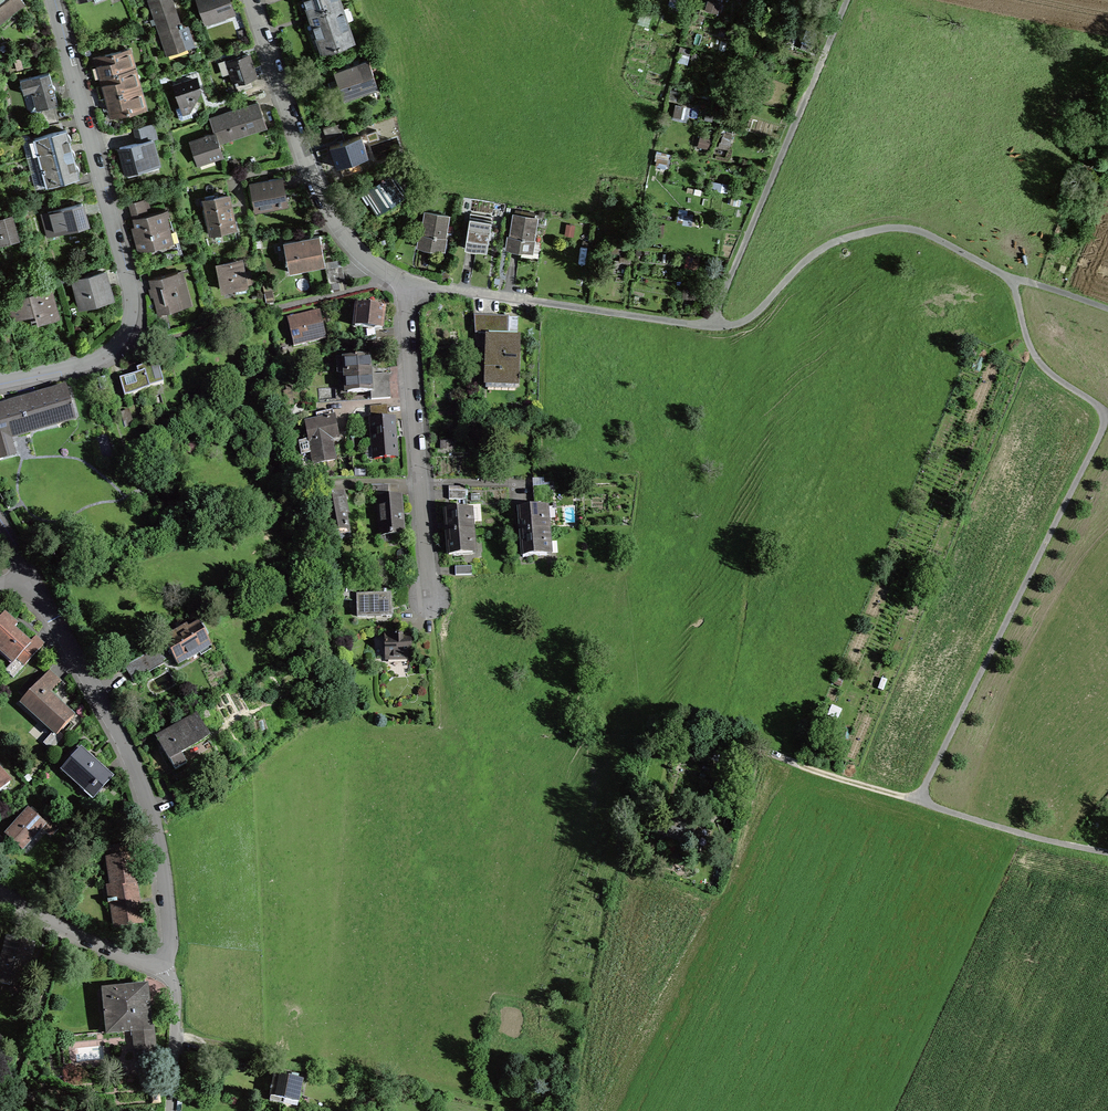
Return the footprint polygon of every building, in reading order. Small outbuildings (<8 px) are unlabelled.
[(3,11),(3,12),(10,7),(14,11),(24,3),(22,0),(0,0),(0,14),(3,11)] [(184,29),(182,23),(180,24),(174,5),(172,0),(149,0),(155,18),(151,20),(152,25),(157,23),(168,54),(193,45),(187,28),(184,29)] [(205,21),(234,12),(230,0),(198,0),(205,21)] [(305,2),(312,22),(343,11),(340,0),(305,0),(305,2)] [(721,5),(708,2),(706,13),(719,16),(721,5)] [(354,42),(343,11),(312,22),(316,33),(322,52),(354,42)] [(752,17),(745,15),(741,24),(747,27),(752,17)] [(727,29),(720,27),(718,35),(725,38),(727,29)] [(731,27),(729,37),(736,39),(738,29),(731,27)] [(817,34),(807,30),(800,48),(810,52),(817,34)] [(690,57),(692,51),(681,48),(677,64),(687,67),(690,57)] [(93,70),(95,78),(101,77),(129,69),(133,69),(130,59),(127,60),(124,49),(95,57),(96,60),(99,69),(93,70)] [(227,61),(238,92),(253,86),(250,79),(256,77),(251,62),(248,54),(227,61)] [(378,89),(368,60),(334,71),(337,80),(344,100),(378,89)] [(104,88),(99,90),(101,98),(138,88),(135,78),(132,79),(129,69),(101,77),(103,84),(104,88)] [(41,127),(57,123),(52,106),(58,104),(54,91),(55,91),(55,90),(55,89),(55,88),(55,87),(54,86),(53,85),(51,80),(49,72),(20,80),(21,85),(20,87),(22,89),(24,94),(31,91),(35,104),(31,111),(38,115),(41,127)] [(197,80),(175,87),(181,106),(183,110),(189,108),(200,87),(198,82),(197,80)] [(138,88),(101,98),(103,107),(108,105),(110,111),(112,117),(140,109),(137,99),(141,98),(138,88)] [(679,91),(670,89),(669,97),(673,98),(671,103),(676,104),(679,91)] [(211,118),(210,118),(216,134),(219,143),(235,137),(233,132),(255,125),(256,130),(266,127),(258,102),(234,110),(235,113),(229,115),(228,116),(227,113),(211,118)] [(687,123),(690,107),(676,104),(671,103),(669,102),(665,118),(687,123)] [(189,108),(183,110),(181,106),(176,108),(180,118),(182,119),(192,116),(189,108)] [(35,155),(68,146),(65,135),(65,132),(66,131),(66,129),(61,131),(59,123),(57,123),(41,127),(38,128),(40,136),(34,138),(33,139),(34,152),(35,155)] [(323,129),(326,137),(342,132),(339,123),(323,129)] [(127,173),(159,165),(152,139),(156,138),(152,124),(136,128),(136,129),(140,142),(120,147),(122,155),(127,173)] [(732,135),(723,133),(719,149),(728,151),(732,135)] [(222,154),(219,143),(216,134),(201,139),(191,143),(197,162),(222,154)] [(698,138),(696,149),(708,152),(710,140),(698,138)] [(39,171),(73,162),(69,150),(68,146),(35,155),(39,171)] [(55,193),(75,187),(73,179),(79,177),(78,175),(76,176),(73,165),(73,162),(39,171),(40,173),(45,185),(47,185),(47,186),(52,184),(55,193)] [(1087,168),(1084,177),(1085,177),(1091,180),(1095,171),(1087,168)] [(365,193),(368,191),(371,196),(373,199),(370,201),(379,213),(406,195),(393,174),(384,179),(383,177),(381,178),(383,182),(379,185),(378,184),(365,192),(365,193)] [(279,193),(285,192),(283,179),(282,177),(251,183),(256,210),(282,205),(279,193)] [(731,186),(714,184),(713,193),(730,195),(731,186)] [(75,187),(55,193),(53,193),(56,201),(81,194),(79,186),(75,187)] [(202,202),(206,220),(234,214),(230,196),(202,202)] [(133,218),(136,229),(133,230),(137,243),(143,241),(145,249),(149,248),(151,256),(167,251),(166,246),(174,244),(165,209),(148,214),(144,198),(129,202),(133,218)] [(87,221),(82,203),(42,214),(48,236),(54,234),(53,230),(64,227),(87,221)] [(420,234),(418,246),(425,247),(442,250),(448,215),(426,212),(422,234),(420,234)] [(464,235),(463,247),(469,248),(483,251),(485,239),(488,240),(492,216),(470,213),(467,236),(464,235)] [(693,219),(693,217),(693,216),(683,215),(683,214),(678,213),(677,221),(680,222),(680,224),(692,226),(702,227),(703,220),(693,219)] [(234,214),(206,220),(210,238),(238,232),(234,214)] [(509,236),(507,248),(513,249),(528,251),(529,240),(533,241),(536,217),(514,214),(511,236),(509,236)] [(12,216),(0,219),(0,242),(18,237),(12,216)] [(301,239),(307,268),(325,265),(319,235),(305,238),(301,239)] [(307,268),(301,239),(289,241),(283,242),(289,272),(307,268)] [(623,244),(613,243),(612,250),(613,250),(622,251),(623,244)] [(631,256),(620,255),(618,262),(630,263),(631,256)] [(697,271),(699,259),(684,257),(683,268),(697,271)] [(234,287),(236,294),(247,292),(243,271),(239,272),(237,263),(236,260),(218,264),(223,289),(234,287)] [(326,268),(329,284),(345,281),(342,264),(326,268)] [(80,302),(90,300),(91,304),(95,306),(99,305),(101,301),(111,298),(107,282),(104,271),(74,280),(80,302)] [(184,279),(180,280),(178,272),(149,279),(153,291),(158,313),(181,307),(181,306),(179,297),(188,294),(184,279)] [(35,292),(35,290),(18,295),(18,297),(9,300),(15,318),(29,314),(31,324),(40,321),(57,316),(49,288),(35,292)] [(700,292),(684,291),(683,301),(699,302),(700,292)] [(272,292),(264,294),(266,303),(273,301),(272,292)] [(362,306),(357,306),(355,326),(382,329),(384,309),(362,306)] [(321,315),(320,310),(287,318),(294,346),(326,338),(321,315)] [(505,334),(505,316),(498,316),(474,316),(475,334),(489,334),(487,383),(516,383),(517,336),(517,335),(505,334)] [(510,318),(509,334),(517,334),(518,318),(510,318)] [(376,337),(375,329),(359,330),(360,339),(376,337)] [(348,393),(371,391),(371,400),(391,398),(389,376),(389,373),(370,375),(369,357),(357,357),(357,356),(355,357),(355,358),(337,359),(338,373),(346,372),(348,393)] [(125,397),(150,389),(150,388),(164,384),(158,363),(141,367),(137,369),(138,374),(120,379),(125,397)] [(15,456),(10,436),(74,418),(66,389),(17,402),(0,407),(0,460),(15,456)] [(292,389),(283,390),(286,405),(293,405),(292,389)] [(374,459),(397,457),(395,436),(393,420),(393,419),(388,419),(387,405),(370,407),(371,421),(374,459)] [(121,412),(125,427),(133,424),(129,410),(121,412)] [(331,440),(338,438),(333,414),(333,411),(316,414),(317,420),(306,423),(309,439),(299,441),(302,454),(312,452),(314,464),(335,460),(331,440)] [(345,514),(347,514),(344,499),(343,493),(327,496),(327,494),(328,494),(328,477),(311,477),(311,493),(320,494),(328,535),(339,533),(338,530),(348,528),(345,514)] [(371,494),(388,494),(388,485),(372,485),(371,494)] [(551,502),(549,485),(533,487),(534,503),(551,502)] [(466,491),(449,491),(449,499),(466,499),(466,491)] [(399,496),(379,498),(382,536),(403,534),(401,511),(399,496)] [(522,523),(522,533),(549,531),(548,519),(544,520),(543,507),(519,509),(519,513),(520,523),(522,523)] [(449,533),(473,531),(474,531),(473,520),(470,520),(469,509),(445,511),(445,515),(446,524),(448,524),(449,533)] [(473,531),(449,533),(450,535),(450,543),(448,543),(449,556),(473,554),(472,542),(474,542),(473,531)] [(549,542),(549,531),(522,533),(523,535),(523,542),(522,543),(523,557),(547,555),(546,542),(549,542)] [(455,567),(455,575),(472,575),(472,566),(455,567)] [(333,598),(333,600),(338,601),(338,598),(342,599),(344,599),(347,600),(351,601),(352,601),(354,589),(350,588),(346,588),(341,586),(341,587),(339,587),(339,588),(335,587),(333,598)] [(391,598),(391,595),(357,595),(358,616),(391,615),(391,598)] [(13,663),(17,659),(23,665),(13,676),(11,675),(11,676),(13,677),(24,665),(24,666),(43,644),(35,637),(29,643),(14,629),(13,629),(17,625),(4,614),(0,619),(0,651),(13,663)] [(208,635),(202,623),(189,630),(187,627),(163,640),(165,643),(161,646),(156,648),(163,661),(172,656),(178,665),(189,659),(188,656),(210,643),(206,636),(208,635)] [(395,635),(385,635),(385,659),(412,659),(411,638),(411,635),(401,635),(401,634),(400,634),(399,634),(398,634),(396,634),(395,635)] [(338,658),(340,667),(348,666),(346,655),(344,648),(338,650),(341,657),(338,658)] [(124,666),(133,681),(150,672),(142,656),(124,666)] [(60,682),(49,671),(20,703),(21,703),(23,702),(54,731),(53,732),(57,736),(74,716),(49,694),(60,682)] [(829,714),(838,717),(840,711),(832,707),(829,714)] [(181,753),(208,737),(198,719),(189,724),(188,722),(186,722),(184,722),(183,722),(182,724),(182,725),(182,726),(183,727),(159,741),(161,745),(175,770),(187,764),(181,753)] [(65,769),(89,791),(96,783),(100,787),(110,775),(88,755),(82,749),(71,761),(72,761),(65,769)] [(10,783),(0,771),(0,791),(10,783)] [(51,837),(58,829),(45,818),(42,820),(29,809),(7,834),(5,832),(0,837),(0,846),(4,842),(7,845),(11,840),(16,845),(22,850),(22,849),(41,828),(51,837)] [(135,864),(134,854),(132,854),(131,845),(107,848),(109,858),(107,858),(111,884),(113,900),(108,900),(108,904),(111,903),(115,927),(142,923),(136,882),(138,882),(135,864)] [(34,943),(14,938),(9,936),(0,969),(0,983),(10,985),(10,984),(11,979),(23,982),(34,943)] [(153,1027),(150,1028),(148,1006),(146,986),(145,987),(104,991),(108,1033),(134,1030),(135,1045),(142,1045),(143,1050),(140,1053),(136,1054),(138,1071),(157,1069),(153,1027)] [(216,1048),(214,1058),(231,1061),(233,1052),(216,1048)] [(298,1078),(291,1077),(291,1078),(275,1075),(271,1097),(270,1101),(283,1103),(284,1099),(299,1102),(303,1080),(298,1079),(298,1078)] [(543,1085),(552,1088),(554,1081),(545,1078),(543,1085)] [(374,1099),(366,1098),(364,1104),(368,1105),(372,1106),(374,1099)]
